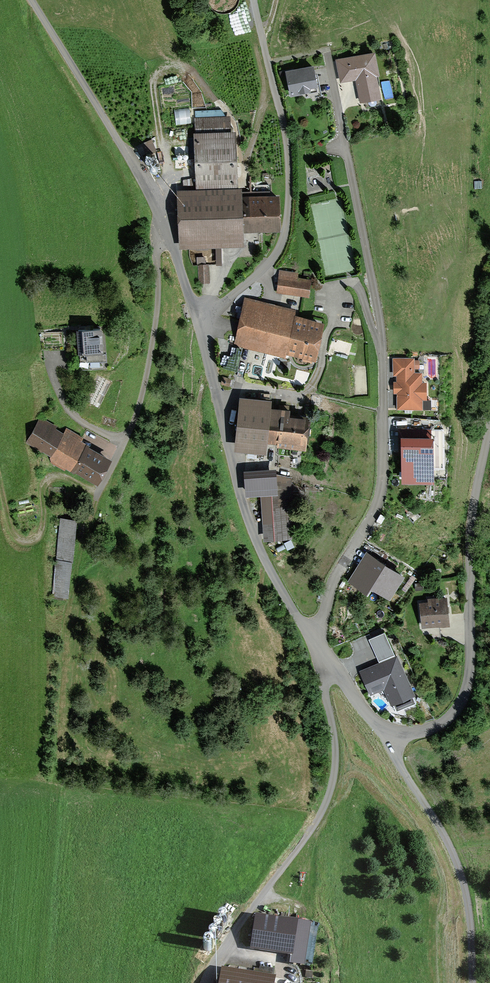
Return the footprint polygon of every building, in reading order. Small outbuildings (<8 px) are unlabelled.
[(372,56),(340,61),(343,82),(355,80),(359,102),(380,98),(372,56)] [(314,71),(287,76),(290,98),(317,94),(314,71)] [(192,108),(176,109),(176,124),(193,123),(192,108)] [(197,198),(181,199),(182,245),(233,244),(232,235),(277,234),(276,197),(235,198),(234,136),(227,136),(226,122),(196,123),(197,198)] [(297,274),(280,273),(278,293),(307,296),(308,281),(296,280),(297,274)] [(322,321),(248,303),(238,343),(312,361),(322,321)] [(94,330),(74,331),(75,352),(80,352),(81,362),(101,361),(100,352),(95,352),(94,330)] [(412,359),(394,359),(395,409),(419,408),(419,373),(412,373),(412,359)] [(366,370),(356,370),(357,392),(367,392),(366,370)] [(112,382),(96,374),(82,402),(98,410),(112,382)] [(238,399),(234,448),(260,450),(261,441),(301,444),(303,416),(284,415),(285,409),(267,408),(267,401),(238,399)] [(41,419),(28,441),(94,480),(108,458),(41,419)] [(432,435),(402,436),(404,479),(433,478),(432,435)] [(275,476),(247,477),(248,495),(261,495),(262,538),(290,537),(289,482),(275,476)] [(75,520),(60,518),(52,597),(67,598),(75,520)] [(402,573),(367,552),(351,579),(367,588),(370,582),(390,594),(402,573)] [(426,603),(421,604),(423,626),(444,624),(443,597),(426,598),(426,603)] [(396,655),(362,671),(372,691),(385,685),(393,702),(414,692),(396,655)] [(307,924),(254,917),(249,948),(288,954),(287,964),(301,966),(307,924)] [(197,957),(205,962),(217,942),(209,937),(197,957)] [(222,971),(221,982),(269,982),(269,978),(222,971)]
